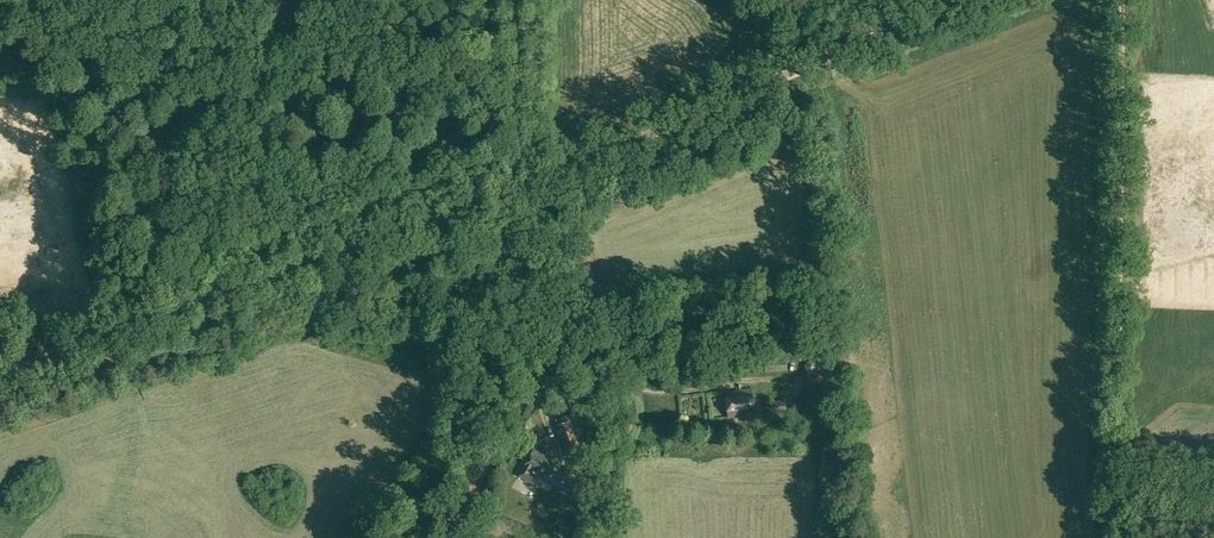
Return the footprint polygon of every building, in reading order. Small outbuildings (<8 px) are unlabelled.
[(901,40),(916,33),(912,24),(897,31),(901,40)] [(765,359),(765,371),(787,370),(785,358),(765,359)] [(725,391),(728,417),(754,414),(751,389),(725,391)] [(769,400),(770,414),(786,412),(785,399),(769,400)] [(574,432),(579,431),(571,412),(555,419),(558,425),(556,425),(565,451),(583,444),(580,435),(576,437),(574,432)] [(574,478),(571,477),(574,473),(533,449),(518,475),(533,483),(537,476),(565,492),(574,478)]
